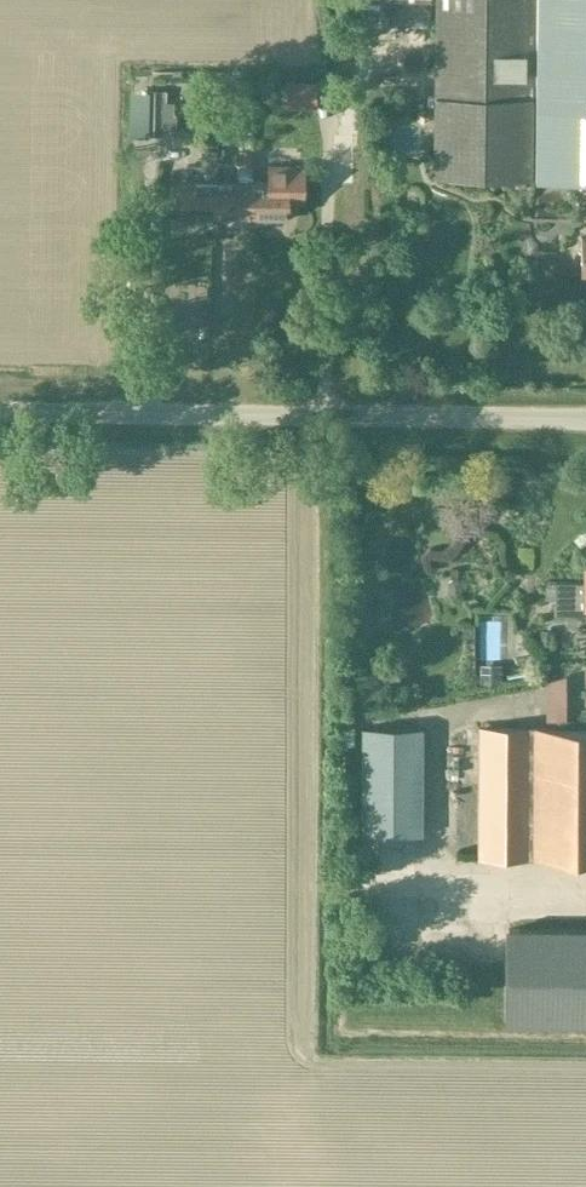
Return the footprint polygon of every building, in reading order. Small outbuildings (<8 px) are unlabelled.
[(385,31),(386,1),(430,2),(430,0),(355,0),(354,30),(385,31)] [(433,176),(529,177),(532,0),(435,0),(433,176)] [(529,177),(585,178),(585,0),(532,0),(529,177)] [(316,84),(286,83),(286,109),(316,109),(316,84)] [(161,135),(163,92),(147,91),(145,134),(161,135)] [(215,219),(215,182),(216,150),(203,150),(203,166),(186,166),(186,181),(180,181),(179,219),(215,219)] [(251,220),(252,182),(252,150),(238,150),(238,182),(215,182),(215,219),(251,220)] [(269,182),(252,182),(251,220),(287,220),(287,204),(303,204),(304,167),(269,167),(269,182)] [(584,565),(584,582),(555,582),(555,616),(585,616),(585,565),(584,565)] [(499,665),(496,614),(472,616),(475,666),(499,665)] [(353,744),(353,727),(341,727),(341,744),(353,744)] [(478,727),(477,857),(585,857),(585,728),(478,727)] [(421,834),(422,728),(361,728),(361,834),(421,834)] [(507,929),(507,1022),(585,1022),(585,929),(507,929)]
